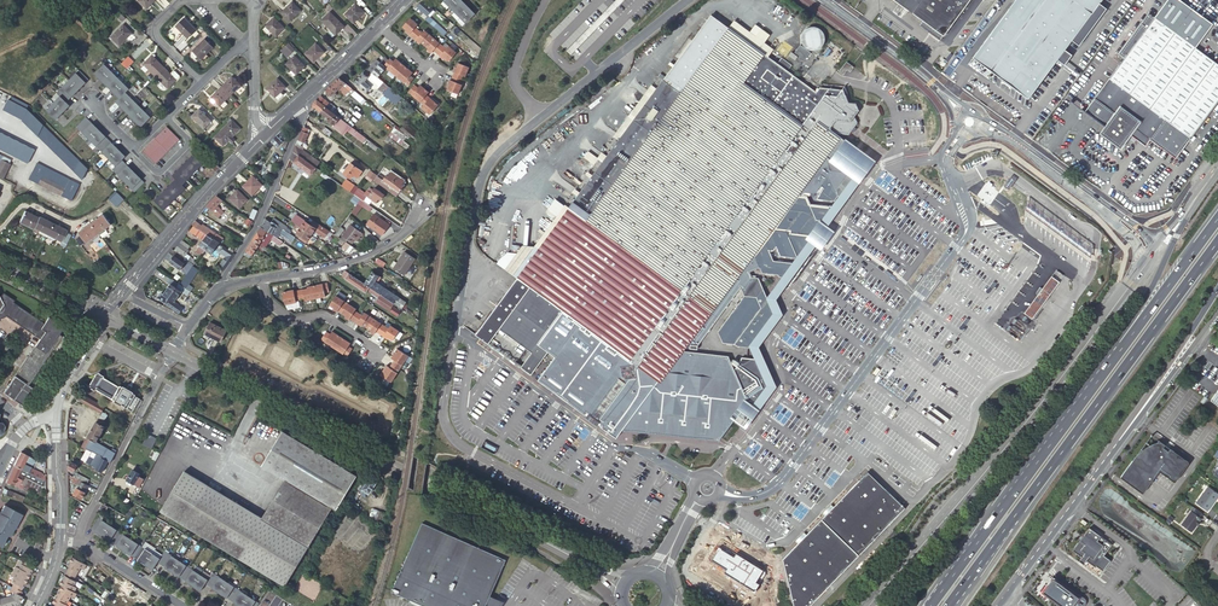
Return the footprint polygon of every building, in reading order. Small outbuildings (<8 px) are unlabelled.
[(138,0),(146,9),(155,0),(138,0)] [(421,16),(444,36),(448,32),(429,15),(433,9),(423,0),(417,7),(424,13),(421,16)] [(464,3),(461,0),(456,0),(449,7),(455,12),(464,3)] [(923,21),(943,35),(970,0),(895,0),(923,21)] [(973,58),(1028,99),(1057,60),(1064,65),(1072,55),(1065,50),(1101,0),(1015,0),(973,58)] [(1148,13),(1118,54),(1124,58),(1084,112),(1105,126),(1100,134),(1120,149),(1131,135),(1145,146),(1150,139),(1176,158),(1217,101),(1217,65),(1195,48),(1213,24),(1180,0),(1167,0),(1154,17),(1148,13)] [(292,2),(281,13),(290,21),(300,11),(292,2)] [(460,17),(469,8),(464,3),(455,12),(460,17)] [(364,12),(355,4),(345,14),(353,23),(364,12)] [(460,17),(465,23),(475,14),(469,8),(460,17)] [(325,24),(331,30),(336,35),(344,27),(334,16),(330,12),(321,21),(325,24)] [(531,254),(664,353),(674,340),(677,340),(735,262),(746,264),(750,272),(759,268),(762,273),(778,275),(779,277),(785,278),(795,264),(795,263),(773,261),(768,250),(773,251),(776,247),(780,256),(797,258),(807,244),(812,236),(819,240),(822,236),(825,231),(819,227),(822,221),(832,207),(810,204),(807,196),(806,196),(802,196),(804,192),(814,194),(815,194),(817,191),(827,177),(829,182),(820,194),(817,199),(834,201),(837,196),(841,196),(854,177),(830,159),(843,142),(837,138),(839,136),(836,134),(849,135),(852,131),(855,127),(859,123),(855,116),(859,111),(856,103),(848,102),(846,96),(845,96),(842,89),(841,90),(819,87),(816,92),(787,71),(792,65),(781,57),(777,64),(767,56),(758,50),(727,27),(709,13),(654,88),(631,119),(595,168),(568,204),(531,254)] [(196,30),(184,18),(176,26),(181,32),(188,38),(196,30)] [(265,26),(266,27),(270,31),(276,37),(284,28),(274,18),(265,26)] [(410,18),(402,27),(406,30),(408,32),(407,33),(418,42),(419,41),(421,43),(428,49),(430,50),(429,51),(431,53),(433,51),(442,58),(443,57),(445,58),(449,62),(456,53),(449,46),(446,49),(424,30),(422,33),(415,27),(418,25),(410,18)] [(732,19),(727,27),(758,50),(763,44),(764,43),(749,32),(732,19)] [(943,35),(923,21),(920,25),(940,40),(943,35)] [(755,24),(749,32),(764,43),(769,35),(755,24)] [(132,33),(123,25),(111,37),(119,45),(132,33)] [(809,27),(806,28),(803,31),(801,35),(801,39),(802,44),(805,47),(809,49),(814,49),(818,48),(821,45),(823,41),(823,36),(822,32),(818,29),(814,27),(809,27)] [(213,47),(204,39),(192,51),(193,52),(198,56),(201,59),(213,47)] [(288,44),(284,48),(289,54),(294,50),(288,44)] [(316,44),(305,54),(313,62),(324,52),(316,44)] [(763,44),(758,50),(767,56),(772,51),(763,44)] [(810,52),(800,44),(794,52),(805,59),(810,52)] [(284,48),(281,51),(286,57),(289,54),(284,48)] [(143,64),(155,76),(164,67),(154,57),(156,55),(154,53),(143,64)] [(128,56),(121,63),(125,67),(127,69),(134,61),(128,56)] [(294,56),(286,64),(296,74),(305,66),(294,56)] [(366,62),(360,57),(357,60),(363,65),(366,62)] [(389,59),(388,60),(384,65),(386,67),(386,68),(408,86),(413,79),(410,76),(412,73),(395,59),(393,62),(389,59)] [(839,72),(843,74),(847,69),(850,71),(853,67),(846,62),(839,72)] [(377,77),(383,71),(386,68),(386,67),(384,65),(381,63),(380,63),(372,73),(377,77)] [(465,77),(469,68),(459,63),(457,68),(456,69),(454,69),(453,72),(455,72),(451,80),(450,80),(449,83),(450,83),(449,85),(447,90),(458,94),(462,85),(460,84),(463,76),(465,77)] [(116,76),(104,64),(94,74),(107,86),(116,76)] [(164,67),(155,76),(168,88),(176,80),(170,74),(164,67)] [(372,73),(367,68),(354,82),(366,93),(371,87),(365,82),(372,73)] [(89,80),(79,70),(69,80),(79,89),(89,80)] [(173,71),(170,74),(176,80),(177,80),(180,78),(180,76),(175,71),(173,71)] [(116,76),(107,86),(113,92),(123,83),(116,76)] [(221,87),(230,95),(240,85),(232,77),(221,87)] [(277,78),(267,89),(275,97),(286,87),(277,78)] [(339,78),(334,82),(340,88),(342,86),(356,99),(359,96),(352,88),(351,87),(339,78)] [(69,80),(59,90),(69,99),(79,89),(69,80)] [(335,93),(338,89),(340,88),(334,82),(326,91),(333,98),(337,94),(335,93)] [(386,90),(389,87),(383,82),(378,89),(382,92),(384,89),(386,90)] [(129,89),(123,83),(113,92),(119,98),(125,92),(129,89)] [(418,88),(414,85),(408,93),(424,105),(422,108),(430,115),(438,105),(427,95),(429,93),(420,85),(418,88)] [(631,119),(654,88),(650,85),(627,117),(631,119)] [(220,106),(230,95),(221,87),(211,97),(220,106)] [(125,92),(132,99),(135,95),(129,89),(125,92)] [(60,96),(53,103),(63,112),(69,106),(66,102),(69,99),(59,90),(56,93),(60,96)] [(122,108),(132,99),(125,92),(119,98),(116,102),(122,108)] [(316,100),(326,107),(330,103),(320,96),(316,100)] [(128,114),(138,105),(132,99),(122,108),(128,114)] [(359,137),(361,134),(348,124),(326,107),(316,100),(314,102),(313,105),(315,107),(328,118),(327,119),(338,127),(340,125),(353,135),(354,134),(359,137)] [(63,112),(53,103),(46,110),(55,119),(63,112)] [(128,114),(141,127),(150,117),(138,105),(128,114)] [(211,121),(199,109),(191,116),(204,128),(211,121)] [(76,126),(79,129),(89,120),(86,117),(83,119),(76,126)] [(89,120),(79,129),(89,139),(99,130),(89,120)] [(240,129),(231,120),(215,137),(223,146),(240,129)] [(407,122),(401,129),(409,136),(415,129),(407,122)] [(43,125),(37,136),(73,171),(79,161),(43,125)] [(180,139),(166,126),(142,150),(155,164),(180,139)] [(303,126),(298,140),(303,142),(304,143),(308,133),(306,133),(308,129),(303,126)] [(321,131),(328,137),(331,133),(324,127),(321,131)] [(288,135),(283,129),(271,141),(277,147),(283,141),(288,135)] [(109,140),(99,130),(89,139),(99,149),(109,140)] [(28,163),(35,149),(0,132),(0,149),(28,163)] [(363,140),(377,152),(380,149),(366,137),(363,140)] [(846,137),(843,142),(830,159),(854,177),(855,176),(862,181),(869,170),(876,160),(846,137)] [(118,149),(109,140),(99,149),(109,159),(118,149)] [(296,144),(293,151),(316,167),(320,162),(301,150),(303,147),(300,145),(303,142),(298,140),(296,144)] [(115,172),(125,163),(122,160),(125,156),(118,149),(109,159),(116,166),(112,169),(115,172)] [(293,151),(290,158),(291,160),(311,174),(314,171),(316,168),(316,167),(293,151)] [(194,154),(188,159),(198,169),(203,163),(194,154)] [(2,159),(0,162),(0,177),(4,179),(11,164),(2,159)] [(188,159),(183,165),(192,174),(198,169),(188,159)] [(79,185),(36,163),(28,179),(38,185),(38,184),(52,191),(51,191),(70,201),(79,185)] [(115,172),(125,182),(135,172),(125,163),(115,172)] [(219,167),(215,163),(211,167),(215,171),(219,167)] [(362,171),(350,163),(343,173),(351,179),(353,175),(357,178),(362,171)] [(178,170),(187,180),(192,174),(183,165),(178,170)] [(172,175),(175,179),(182,185),(187,180),(178,170),(172,175)] [(367,175),(374,181),(378,176),(370,170),(367,175)] [(404,181),(389,171),(386,175),(384,173),(381,178),(400,191),(403,186),(401,185),(404,181)] [(125,182),(135,192),(140,186),(144,182),(135,172),(125,182)] [(335,181),(323,173),(321,175),(333,184),(335,181)] [(372,183),(374,181),(367,175),(365,178),(372,183)] [(262,185),(253,176),(243,186),(252,196),(262,185)] [(378,176),(374,181),(396,196),(400,191),(381,178),(378,176)] [(1004,184),(1009,188),(1015,180),(1010,176),(1004,184)] [(827,177),(817,191),(820,194),(829,182),(827,177)] [(175,179),(170,184),(180,194),(185,188),(182,185),(175,179)] [(348,191),(350,191),(352,188),(344,183),(342,186),(348,191)] [(170,184),(165,189),(175,199),(180,194),(170,184)] [(353,194),(361,199),(361,200),(365,195),(364,194),(365,193),(358,188),(356,191),(353,194)] [(364,194),(365,195),(376,202),(379,199),(381,200),(385,195),(375,188),(371,193),(367,190),(365,193),(364,194)] [(165,189),(159,195),(169,204),(175,199),(165,189)] [(236,190),(234,192),(228,198),(239,208),(247,199),(237,189),(236,190)] [(125,200),(118,193),(111,201),(117,207),(125,200)] [(154,200),(164,210),(169,204),(159,195),(154,200)] [(222,200),(217,196),(207,206),(219,218),(224,212),(217,205),(222,200)] [(1092,246),(1027,198),(1026,209),(1091,257),(1092,246)] [(361,199),(358,203),(369,212),(372,208),(361,200),(361,199)] [(506,259),(520,269),(523,265),(531,254),(568,204),(565,202),(532,245),(521,244),(515,252),(506,250),(504,251),(508,254),(508,256),(506,259)] [(19,222),(33,229),(34,227),(39,218),(25,211),(19,222)] [(91,223),(99,233),(111,224),(103,214),(91,223)] [(296,214),(292,221),(301,227),(306,230),(310,224),(305,221),(305,220),(296,214)] [(390,225),(374,214),(367,224),(382,235),(390,225)] [(39,217),(39,218),(34,227),(47,234),(53,223),(39,217)] [(266,217),(261,227),(273,235),(277,229),(280,232),(280,233),(281,234),(293,241),(295,237),(293,236),(285,230),(279,227),(272,221),(266,217)] [(274,218),(272,221),(279,227),(285,230),(287,226),(274,218)] [(312,234),(314,231),(324,238),(329,231),(313,220),(310,224),(306,230),(312,234)] [(196,221),(193,225),(193,226),(199,229),(201,226),(196,221)] [(67,230),(53,223),(47,234),(61,241),(66,230),(67,230)] [(91,223),(79,232),(86,242),(99,233),(91,223)] [(201,226),(199,229),(212,238),(215,233),(202,224),(201,226)] [(345,242),(346,242),(348,239),(352,243),(355,239),(360,232),(351,225),(341,239),(345,242)] [(199,229),(193,226),(190,231),(203,240),(207,235),(203,232),(201,231),(200,230),(199,229)] [(340,226),(334,235),(338,237),(344,229),(340,226)] [(261,227),(254,238),(266,246),(270,239),(280,245),(283,241),(278,238),(273,235),(261,227)] [(306,243),(312,234),(306,230),(301,227),(297,233),(299,234),(297,237),(306,243)] [(72,233),(66,230),(61,241),(66,244),(72,233)] [(80,235),(75,239),(80,246),(85,242),(80,235)] [(206,249),(213,239),(207,235),(203,240),(195,251),(201,255),(206,249)] [(266,246),(254,238),(252,242),(250,245),(256,248),(262,252),(266,246)] [(215,249),(219,243),(213,239),(206,249),(212,254),(215,249)] [(182,240),(174,250),(188,260),(194,264),(194,265),(196,262),(193,260),(186,255),(186,253),(189,250),(187,249),(190,246),(182,240)] [(350,252),(353,247),(346,242),(345,242),(342,247),(350,252)] [(235,254),(234,253),(219,243),(215,249),(226,257),(231,260),(235,254)] [(256,248),(250,245),(244,254),(250,258),(252,254),(252,255),(256,248)] [(174,250),(172,249),(169,252),(173,256),(169,261),(181,270),(188,260),(174,250)] [(495,261),(515,276),(520,269),(506,259),(508,256),(508,254),(504,251),(499,255),(495,261)] [(404,252),(396,262),(393,267),(392,268),(403,276),(414,259),(404,252)] [(520,269),(515,276),(529,286),(560,310),(657,382),(670,365),(662,363),(660,359),(664,353),(531,254),(523,265),(520,269)] [(223,270),(231,260),(226,257),(219,267),(223,270)] [(560,310),(529,286),(525,292),(504,320),(536,344),(519,367),(529,375),(546,351),(553,356),(536,380),(581,414),(583,415),(585,413),(589,417),(589,418),(589,419),(590,419),(590,420),(591,420),(591,421),(592,421),(593,422),(594,422),(594,421),(595,421),(599,424),(599,427),(601,428),(615,439),(620,432),(720,441),(738,416),(742,419),(745,415),(749,410),(744,406),(748,400),(747,400),(737,400),(734,394),(741,385),(734,371),(734,369),(730,365),(732,363),(728,357),(681,350),(686,344),(697,345),(740,287),(744,297),(718,332),(723,344),(735,344),(738,347),(749,348),(774,314),(758,278),(755,278),(753,278),(752,278),(751,276),(750,272),(746,264),(735,262),(677,340),(674,340),(664,353),(660,359),(662,363),(670,365),(657,382),(560,310)] [(187,274),(192,266),(188,263),(182,271),(187,274)] [(180,284),(186,289),(190,291),(193,287),(189,284),(199,270),(193,266),(192,266),(187,274),(180,284)] [(1025,313),(1033,318),(1064,276),(1057,270),(1025,313)] [(345,278),(355,285),(359,280),(346,271),(343,276),(345,278)] [(406,311),(408,308),(409,307),(405,304),(406,302),(377,283),(381,277),(373,271),(364,283),(390,301),(394,304),(406,311)] [(529,286),(515,276),(473,333),(487,343),(504,320),(525,292),(529,286)] [(170,284),(163,294),(161,293),(158,297),(166,302),(166,301),(180,284),(179,284),(169,277),(166,281),(170,284)] [(403,278),(402,279),(412,286),(413,284),(403,278)] [(359,280),(355,285),(366,292),(367,290),(373,293),(372,295),(378,299),(376,302),(390,311),(394,304),(390,301),(364,283),(359,280)] [(869,291),(872,293),(881,282),(877,280),(869,291)] [(985,292),(988,294),(997,283),(993,280),(985,292)] [(294,289),(283,291),(285,304),(296,302),(296,300),(304,298),(305,300),(315,298),(325,296),(325,293),(329,292),(327,282),(312,285),(309,286),(309,288),(307,288),(294,291),(294,289)] [(187,296),(190,291),(186,289),(180,284),(166,301),(166,302),(164,305),(170,308),(182,291),(187,296)] [(63,327),(48,317),(44,324),(12,302),(13,300),(3,293),(0,297),(0,318),(1,318),(2,317),(4,317),(5,316),(6,315),(40,339),(14,376),(28,385),(53,348),(54,348),(62,336),(59,334),(63,327)] [(336,295),(330,305),(334,307),(336,309),(335,310),(337,312),(338,310),(346,315),(348,317),(347,318),(349,320),(350,318),(360,325),(361,324),(362,325),(370,330),(372,331),(371,333),(374,334),(376,331),(386,338),(386,337),(388,338),(392,341),(399,331),(390,325),(388,329),(385,326),(373,318),(364,312),(362,315),(355,310),(356,309),(348,303),(347,305),(343,302),(344,301),(336,295)] [(958,327),(962,330),(970,319),(967,316),(958,327)] [(504,320),(487,343),(519,367),(536,344),(504,320)] [(226,330),(210,322),(204,333),(221,342),(226,330)] [(326,331),(321,339),(347,356),(352,349),(348,346),(350,343),(332,331),(330,334),(326,331)] [(386,366),(380,375),(391,382),(408,356),(397,349),(391,358),(394,360),(389,368),(386,366)] [(932,363),(935,366),(943,355),(940,352),(932,363)] [(753,401),(754,403),(768,386),(756,360),(753,359),(752,364),(740,363),(734,371),(741,385),(747,400),(748,400),(752,400),(753,401)] [(100,373),(97,374),(89,387),(96,391),(96,389),(116,401),(115,402),(124,407),(125,406),(133,410),(135,407),(138,409),(143,400),(135,396),(135,395),(132,393),(133,392),(130,390),(132,386),(129,385),(127,388),(124,387),(123,388),(120,386),(120,387),(103,377),(104,376),(100,373)] [(31,387),(28,385),(14,376),(8,385),(3,393),(20,404),(23,400),(25,401),(34,389),(31,387)] [(737,400),(747,400),(741,385),(734,394),(737,400)] [(104,407),(77,391),(74,397),(101,413),(102,412),(104,408),(104,407)] [(102,412),(101,413),(82,446),(91,452),(96,455),(108,461),(111,462),(116,453),(117,451),(113,448),(112,451),(96,442),(100,435),(101,436),(103,434),(101,434),(105,427),(107,424),(104,422),(107,415),(102,412)] [(249,505),(241,500),(239,504),(219,492),(222,488),(210,481),(208,485),(185,471),(161,511),(184,525),(285,586),(353,474),(282,431),(261,466),(285,480),(262,518),(247,508),(249,505)] [(157,439),(149,435),(144,444),(152,449),(157,439)] [(752,441),(746,452),(755,457),(761,446),(752,441)] [(1121,478),(1137,490),(1141,493),(1142,493),(1143,493),(1143,492),(1149,484),(1159,471),(1172,481),(1173,482),(1174,482),(1175,482),(1175,481),(1186,466),(1188,464),(1188,463),(1188,462),(1187,462),(1185,460),(1180,456),(1173,451),(1172,450),(1171,450),(1171,449),(1170,449),(1169,450),(1168,452),(1162,448),(1163,446),(1164,446),(1164,445),(1163,445),(1163,444),(1162,444),(1161,443),(1160,443),(1159,443),(1158,443),(1157,443),(1156,443),(1154,443),(1152,443),(1151,444),(1149,445),(1147,446),(1146,447),(1144,448),(1143,449),(1142,450),(1140,451),(1139,452),(1138,454),(1136,455),(1135,456),(1134,458),(1133,459),(1133,460),(1132,461),(1127,468),(1124,472),(1120,476),(1120,477),(1120,478),(1121,478)] [(77,453),(87,458),(89,456),(91,452),(82,446),(77,453)] [(35,459),(21,452),(13,466),(29,473),(31,468),(31,467),(24,464),(25,461),(33,465),(35,459)] [(108,461),(96,455),(94,459),(89,456),(87,458),(86,462),(96,467),(96,468),(102,472),(108,461)] [(87,466),(86,465),(73,458),(68,468),(68,470),(72,472),(73,471),(74,471),(77,465),(79,466),(79,465),(84,468),(85,468),(87,466)] [(136,465),(133,470),(141,474),(143,469),(136,465)] [(8,477),(6,483),(18,487),(20,488),(22,485),(23,485),(23,483),(24,484),(28,478),(43,485),(42,486),(43,486),(46,481),(43,480),(29,473),(13,466),(8,477)] [(29,473),(43,480),(45,475),(42,473),(31,468),(29,473)] [(133,470),(133,469),(127,480),(134,484),(133,486),(136,487),(137,485),(139,487),(144,479),(139,476),(141,474),(133,470)] [(783,559),(795,605),(809,605),(905,508),(868,472),(783,559)] [(74,475),(73,477),(74,478),(80,481),(86,484),(88,480),(77,473),(75,476),(74,475)] [(376,483),(366,476),(351,499),(355,502),(360,494),(366,498),(368,494),(369,494),(376,483)] [(82,499),(89,485),(86,484),(80,481),(79,484),(73,495),(82,499)] [(1208,486),(1196,503),(1207,511),(1215,500),(1214,500),(1217,494),(1208,486)] [(25,497),(14,492),(12,497),(23,501),(25,497)] [(103,503),(100,509),(106,512),(108,507),(103,503)] [(0,546),(1,546),(7,535),(10,536),(13,529),(12,528),(15,523),(16,523),(18,520),(17,519),(20,514),(4,506),(2,510),(0,513),(0,546)] [(1202,514),(1195,508),(1193,507),(1190,511),(1181,525),(1191,532),(1196,525),(1198,522),(1200,519),(1199,518),(1202,514)] [(383,520),(385,513),(374,509),(371,516),(383,520)] [(99,518),(91,529),(102,536),(110,525),(99,518)] [(417,605),(491,605),(494,600),(489,598),(506,560),(423,523),(392,591),(410,600),(409,603),(417,605)] [(110,525),(102,536),(108,540),(113,543),(120,532),(110,525)] [(1111,545),(1089,528),(1072,550),(1081,557),(1078,561),(1083,564),(1086,560),(1095,567),(1096,566),(1102,571),(1110,561),(1103,556),(1111,545)] [(120,532),(113,543),(123,550),(131,539),(120,532)] [(142,546),(131,539),(123,550),(134,557),(142,546)] [(142,546),(134,557),(145,565),(153,553),(142,546)] [(755,592),(767,573),(736,553),(734,557),(721,549),(713,560),(727,569),(725,573),(755,592)] [(160,558),(153,553),(145,565),(152,570),(155,566),(157,562),(161,564),(168,554),(165,551),(160,558)] [(179,560),(168,554),(161,564),(172,572),(179,560)] [(57,605),(70,605),(67,604),(72,596),(75,598),(77,594),(75,592),(77,588),(74,586),(77,581),(74,580),(81,568),(84,570),(87,565),(73,557),(67,566),(70,567),(60,584),(63,585),(53,603),(58,605),(57,605)] [(179,560),(172,572),(182,579),(190,568),(179,560)] [(20,603),(23,597),(21,596),(23,593),(21,592),(33,570),(30,569),(32,565),(23,561),(19,569),(16,567),(10,576),(14,578),(11,582),(14,584),(10,591),(13,593),(11,596),(1,599),(0,599),(0,605),(14,605),(16,605),(16,603),(20,603)] [(201,575),(190,568),(182,579),(193,586),(201,575)] [(208,580),(201,575),(193,586),(201,591),(205,584),(209,586),(216,575),(213,572),(208,580)] [(101,574),(97,581),(102,584),(106,577),(101,574)] [(227,582),(216,575),(209,586),(219,593),(227,582)] [(1041,593),(1060,605),(1084,605),(1085,605),(1085,604),(1085,602),(1084,601),(1079,598),(1080,597),(1055,579),(1055,578),(1053,576),(1051,579),(1041,593)] [(140,591),(127,581),(120,592),(133,601),(140,591)] [(219,593),(230,600),(237,589),(227,582),(219,593)] [(239,605),(242,605),(248,596),(237,589),(230,600),(239,605)] [(259,603),(248,596),(242,605),(257,605),(259,603)] [(146,600),(141,597),(137,603),(142,605),(146,600)]
